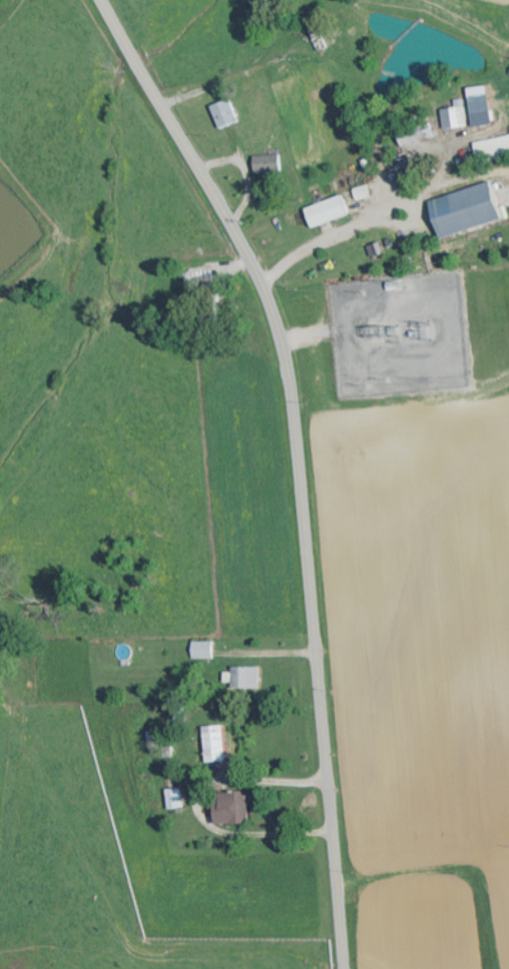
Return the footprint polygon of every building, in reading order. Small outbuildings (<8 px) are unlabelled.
[(471,88),(474,127),(494,126),(492,87),(471,88)] [(241,123),(234,100),(214,106),(222,129),(241,123)] [(447,131),(471,127),(468,107),(444,111),(447,131)] [(403,146),(437,139),(433,122),(400,130),(403,146)] [(477,142),(480,162),(508,159),(508,138),(477,142)] [(256,154),(257,175),(284,174),(283,153),(256,154)] [(431,200),(441,238),(504,222),(494,184),(431,200)] [(307,210),(315,230),(352,215),(344,196),(307,210)] [(195,659),(216,659),(216,642),(195,643),(195,659)] [(235,689),(263,690),(263,668),(235,667),(235,675),(227,675),(227,683),(235,683),(235,689)] [(206,728),(208,764),(228,763),(226,727),(206,728)] [(186,809),(183,789),(168,791),(170,810),(186,809)] [(215,811),(217,827),(252,824),(249,792),(221,795),(222,810),(215,811)]
